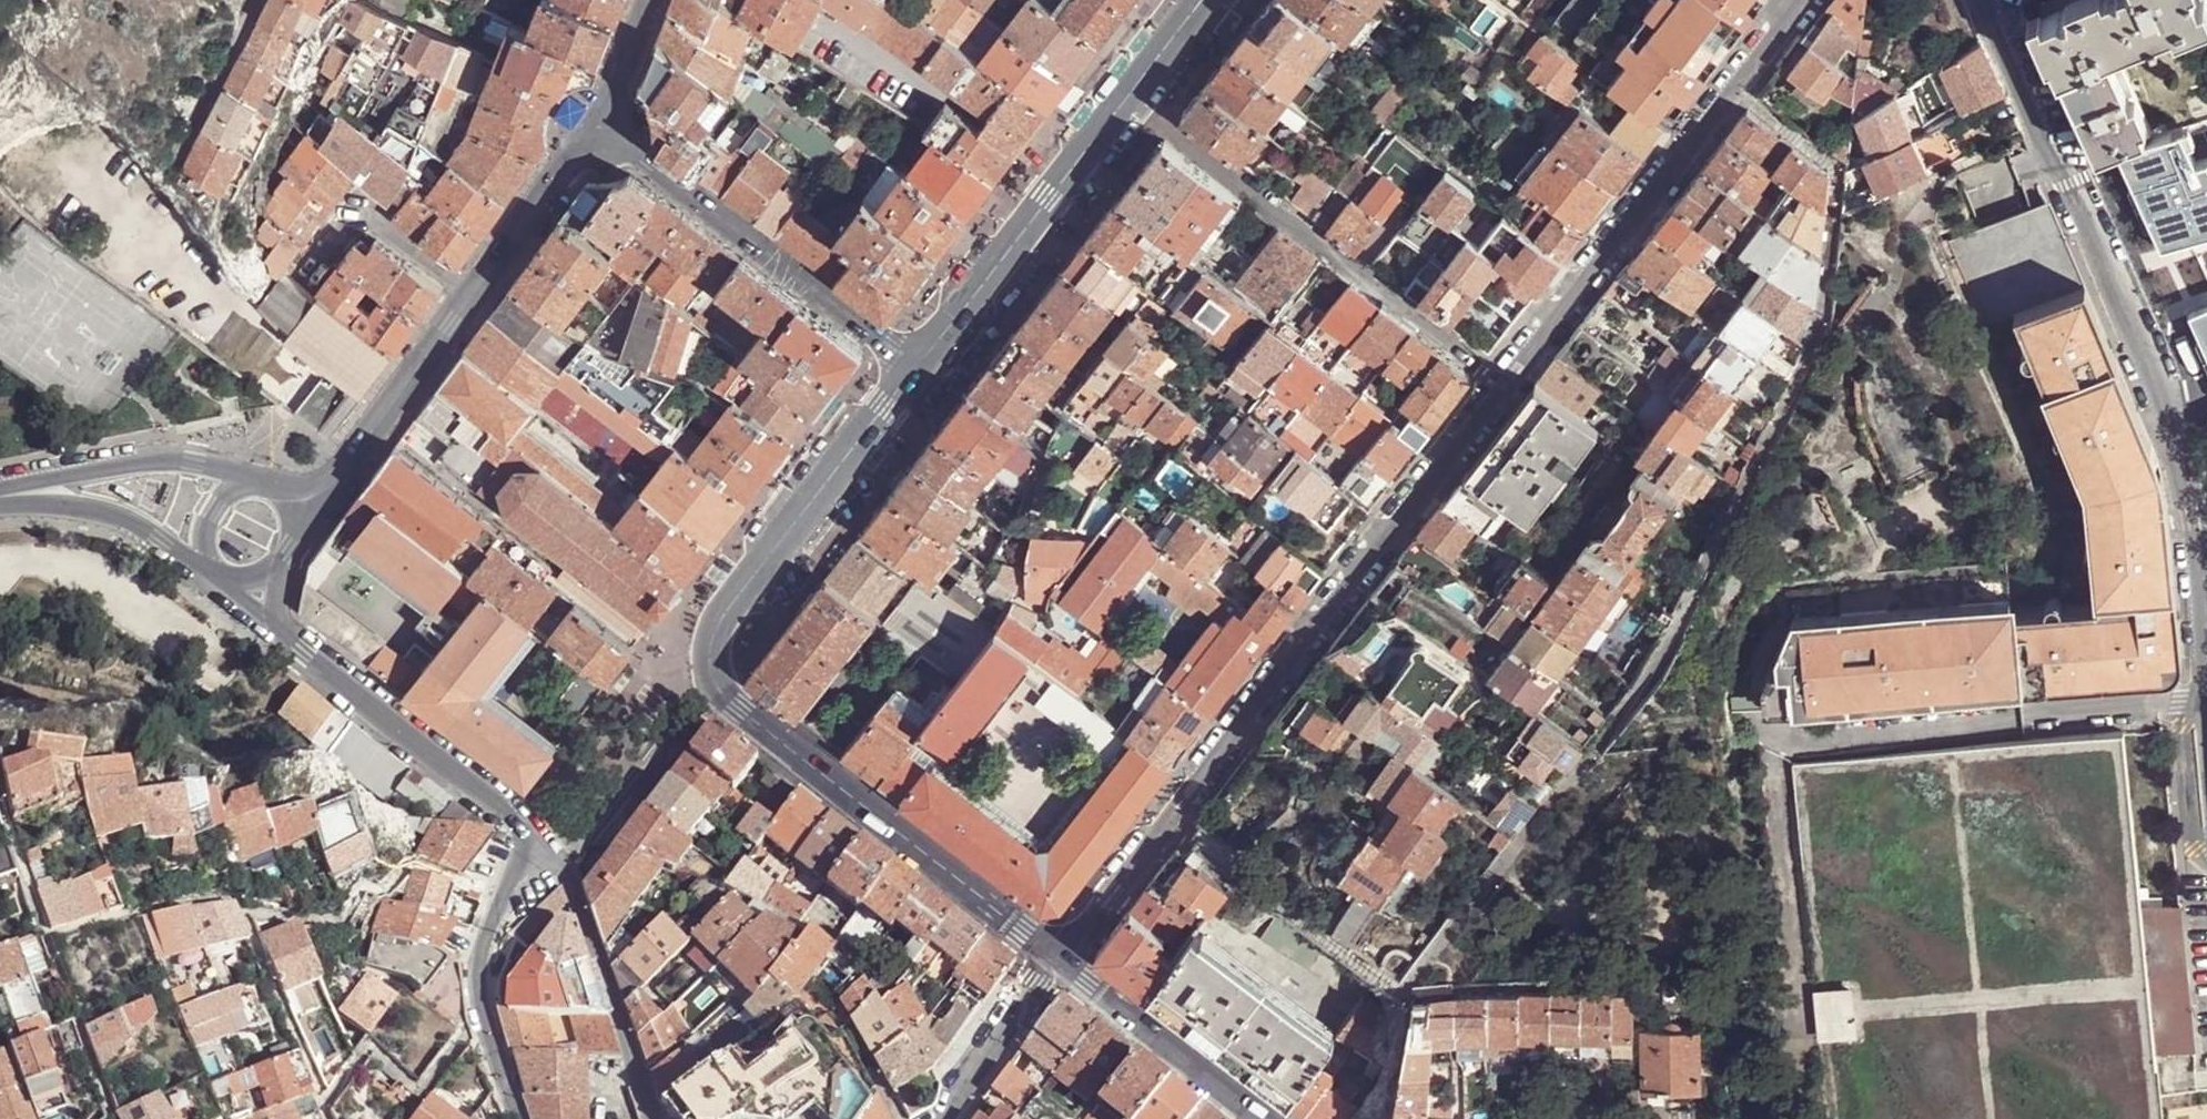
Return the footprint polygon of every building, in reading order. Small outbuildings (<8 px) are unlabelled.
[(258,18),(291,36),(309,0),(267,0),(258,18)] [(291,36),(311,46),(329,10),(310,0),(309,0),(291,36)] [(409,20),(362,0),(351,0),(338,20),(364,34),(351,57),(324,42),(300,87),(341,113),(333,126),(319,117),(306,137),(355,174),(355,175),(388,199),(403,178),(418,137),(418,136),(422,128),(423,125),(426,120),(398,105),(383,127),(360,113),(390,63),(387,62),(409,20)] [(329,10),(338,0),(310,0),(329,10)] [(409,20),(419,24),(434,31),(447,0),(362,0),(409,20)] [(530,29),(602,59),(610,40),(617,23),(565,0),(542,0),(530,29)] [(617,23),(625,4),(626,0),(565,0),(617,23)] [(669,10),(738,57),(753,21),(741,13),(720,0),(673,0),(669,10)] [(753,21),(776,36),(791,46),(794,48),(820,0),(748,0),(741,13),(753,21)] [(861,25),(924,68),(991,114),(986,122),(980,128),(946,104),(925,132),(935,139),(994,181),(1023,143),(1048,110),(980,64),(959,49),(930,29),(887,0),(825,0),(861,25)] [(930,29),(959,49),(983,17),(959,0),(953,0),(930,29)] [(983,17),(996,0),(959,0),(983,17)] [(1006,30),(1074,77),(1100,43),(1059,15),(1038,0),(1029,0),(1026,4),(1006,30)] [(1059,15),(1070,0),(1038,0),(1059,15)] [(1059,15),(1100,43),(1133,0),(1070,0),(1059,15)] [(1254,25),(1304,63),(1320,41),(1324,37),(1328,32),(1286,0),(1273,0),(1254,25)] [(1328,32),(1332,35),(1344,45),(1368,14),(1372,9),(1360,0),(1286,0),(1328,32)] [(1372,9),(1378,0),(1360,0),(1372,9)] [(1429,0),(1412,0),(1393,25),(1404,33),(1429,0)] [(1455,14),(1465,0),(1437,0),(1455,14)] [(1504,51),(1512,57),(1558,0),(1544,0),(1504,51)] [(1641,5),(1662,20),(1682,36),(1716,62),(1742,29),(1704,0),(1645,0),(1641,5)] [(1742,29),(1763,2),(1760,0),(1704,0),(1742,29)] [(1829,8),(1835,14),(1863,35),(1865,12),(1866,5),(1867,0),(1835,0),(1829,8)] [(2150,135),(2116,57),(2206,14),(2206,0),(2090,0),(2037,24),(2094,159),(2111,152),(2150,135)] [(1654,68),(1656,70),(1690,96),(1716,62),(1682,36),(1662,20),(1641,5),(1615,38),(1638,57),(1651,67),(1654,68)] [(1372,9),(1368,14),(1373,17),(1376,13),(1372,9)] [(662,27),(657,39),(725,91),(731,75),(735,66),(738,57),(669,10),(662,27)] [(1872,12),(1865,12),(1863,35),(1872,36),(1874,12),(1872,12)] [(1863,35),(1835,14),(1817,38),(1813,43),(1810,47),(1830,61),(1846,74),(1857,81),(1859,73),(1859,68),(1861,55),(1863,35)] [(258,18),(240,52),(273,69),(291,36),(258,18)] [(499,58),(565,85),(566,84),(575,79),(581,76),(598,71),(602,59),(530,29),(514,22),(499,58)] [(1373,23),(1352,51),(1364,59),(1385,32),(1373,23)] [(434,31),(419,24),(403,56),(444,76),(458,41),(434,31)] [(1254,25),(1231,56),(1288,99),(1298,86),(1305,77),(1312,69),(1304,63),(1254,25)] [(1004,32),(980,64),(1048,110),(1074,77),(1006,30),(1004,32)] [(1328,32),(1324,37),(1328,40),(1332,35),(1328,32)] [(1544,33),(1534,46),(1535,47),(1547,56),(1557,43),(1544,33)] [(1406,35),(1402,40),(1418,52),(1422,46),(1406,35)] [(1872,36),(1863,35),(1861,55),(1872,56),(1875,36),(1872,36)] [(291,36),(273,69),(293,80),(311,46),(291,36)] [(776,36),(759,71),(774,81),(791,46),(776,36)] [(1811,40),(1807,36),(1803,41),(1810,47),(1813,43),(1811,40)] [(1592,69),(1630,98),(1635,102),(1667,127),(1690,96),(1656,70),(1654,68),(1651,67),(1638,57),(1615,38),(1592,69)] [(648,63),(640,84),(703,131),(731,95),(725,91),(657,39),(648,63)] [(1320,41),(1304,63),(1312,69),(1320,75),(1323,77),(1339,55),(1320,41)] [(1547,56),(1534,74),(1559,94),(1569,80),(1583,63),(1575,56),(1557,43),(1547,56)] [(1547,56),(1535,47),(1522,65),(1534,74),(1547,56)] [(1830,61),(1810,47),(1789,74),(1825,102),(1832,92),(1846,74),(1830,61)] [(1501,49),(1495,56),(1501,61),(1507,53),(1504,51),(1501,49)] [(240,52),(223,87),(256,104),(262,94),(273,69),(240,52)] [(1986,95),(1968,54),(1943,71),(1959,107),(1986,95)] [(1872,56),(1861,55),(1859,68),(1870,70),(1872,56)] [(1231,56),(1206,87),(1264,132),(1278,112),(1288,99),(1231,56)] [(485,93),(546,119),(548,112),(551,104),(554,98),(565,85),(499,58),(485,93)] [(826,59),(823,65),(832,71),(835,64),(826,59)] [(1859,73),(1857,81),(1846,74),(1832,92),(1854,108),(1853,125),(1858,122),(1890,101),(1896,97),(1900,93),(1893,83),(1880,71),(1870,70),(1859,68),(1859,73)] [(1312,69),(1305,77),(1319,88),(1322,84),(1316,80),(1320,75),(1312,69)] [(1912,86),(1918,83),(1900,73),(1893,83),(1900,93),(1909,89),(1912,86)] [(759,116),(763,120),(776,101),(749,82),(747,84),(731,75),(725,91),(731,95),(745,106),(759,116)] [(1320,75),(1316,80),(1322,84),(1325,79),(1323,77),(1320,75)] [(433,100),(430,109),(443,115),(452,96),(463,101),(469,87),(444,76),(433,100)] [(1776,111),(1787,98),(1793,90),(1776,76),(1759,98),(1776,111)] [(1933,85),(1928,76),(1923,79),(1927,88),(1933,85)] [(1464,79),(1459,86),(1477,100),(1482,93),(1464,79)] [(1569,80),(1559,94),(1566,98),(1570,101),(1580,88),(1569,80)] [(851,82),(830,119),(839,125),(860,87),(851,82)] [(657,129),(654,145),(696,176),(720,144),(717,142),(703,131),(640,84),(639,87),(649,99),(655,114),(657,129)] [(1298,86),(1288,99),(1302,110),(1312,97),(1298,86)] [(223,87),(203,127),(236,144),(242,133),(256,104),(223,87)] [(1202,93),(1182,118),(1239,161),(1268,135),(1264,132),(1206,87),(1202,93)] [(1399,87),(1376,118),(1387,126),(1403,106),(1411,96),(1399,87)] [(1950,116),(1938,89),(1929,93),(1914,101),(1920,114),(1925,127),(1950,116)] [(1896,97),(1890,101),(1858,122),(1874,158),(1914,139),(1906,120),(1920,114),(1914,101),(1910,92),(1897,99),(1896,97)] [(471,126),(447,158),(452,162),(506,202),(548,145),(547,138),(546,119),(485,93),(471,126)] [(280,104),(262,94),(256,104),(275,114),(280,104)] [(731,95),(703,131),(717,142),(727,129),(745,106),(731,95)] [(1411,96),(1403,106),(1417,116),(1425,106),(1411,96)] [(1538,135),(1554,147),(1615,193),(1615,192),(1643,157),(1611,133),(1570,101),(1566,98),(1538,135)] [(1776,111),(1781,115),(1791,102),(1787,98),(1776,111)] [(1288,99),(1278,112),(1288,120),(1294,113),(1300,118),(1305,112),(1302,110),(1288,99)] [(1635,102),(1611,133),(1643,157),(1667,127),(1635,102)] [(256,104),(242,133),(261,143),(275,114),(256,104)] [(1294,113),(1288,120),(1300,129),(1310,116),(1305,112),(1300,118),(1294,113)] [(1796,148),(1749,112),(1728,139),(1772,172),(1776,175),(1796,148)] [(732,153),(745,163),(757,147),(763,152),(779,132),(778,131),(763,120),(759,116),(741,139),(732,153)] [(797,145),(808,130),(789,117),(778,131),(779,132),(797,145)] [(426,120),(423,125),(430,128),(432,122),(426,120)] [(1459,123),(1454,129),(1464,136),(1468,130),(1459,123)] [(808,130),(797,145),(813,157),(828,138),(812,126),(808,130)] [(203,127),(183,166),(221,186),(223,187),(239,155),(243,148),(236,144),(203,127)] [(418,136),(418,137),(427,144),(433,136),(422,128),(418,136)] [(2111,152),(2156,255),(2206,238),(2206,154),(2196,158),(2183,128),(2111,152)] [(720,144),(732,153),(741,139),(727,129),(717,142),(720,144)] [(828,138),(813,157),(827,168),(831,171),(848,148),(847,147),(855,136),(848,131),(837,145),(828,138)] [(1397,134),(1392,141),(1401,148),(1406,141),(1397,134)] [(847,147),(848,148),(852,150),(856,145),(861,149),(865,143),(855,136),(847,147)] [(883,137),(874,150),(890,161),(904,143),(893,136),(889,141),(883,137)] [(288,162),(283,169),(291,176),(289,179),(329,210),(355,175),(355,174),(306,137),(288,162)] [(912,169),(908,174),(967,217),(994,181),(935,139),(912,169)] [(1742,200),(1748,204),(1772,172),(1728,139),(1705,169),(1742,200)] [(1923,169),(1914,139),(1874,158),(1867,162),(1874,187),(1856,195),(1861,205),(1934,172),(1931,166),(1923,169)] [(1164,140),(1119,200),(1189,255),(1192,251),(1202,238),(1236,195),(1164,140)] [(1401,148),(1383,172),(1385,174),(1401,186),(1413,171),(1418,174),(1429,159),(1406,141),(1401,148)] [(848,148),(831,171),(866,198),(939,253),(967,217),(908,174),(893,163),(890,161),(874,150),(865,143),(861,149),(856,145),(852,150),(848,148)] [(720,144),(696,176),(707,185),(732,153),(720,144)] [(732,153),(707,185),(728,201),(755,221),(780,188),(778,186),(789,171),(763,152),(757,147),(745,163),(732,153)] [(1350,147),(1346,153),(1357,162),(1361,156),(1350,147)] [(1554,147),(1526,183),(1527,184),(1548,200),(1586,229),(1615,193),(1554,147)] [(243,148),(239,155),(252,161),(255,154),(243,148)] [(1831,173),(1796,148),(1776,175),(1790,186),(1826,212),(1831,173)] [(272,151),(268,158),(283,169),(288,162),(272,151)] [(1357,162),(1337,188),(1348,196),(1367,171),(1372,164),(1361,156),(1357,162)] [(897,158),(893,163),(908,174),(912,169),(897,158)] [(1252,161),(1247,168),(1252,171),(1257,166),(1252,161)] [(452,162),(428,196),(445,209),(481,235),(506,202),(452,162)] [(1372,164),(1367,171),(1379,180),(1385,174),(1383,172),(1372,164)] [(1742,200),(1705,169),(1678,202),(1718,232),(1726,221),(1732,213),(1742,200)] [(1325,179),(1314,171),(1291,202),(1302,210),(1325,179)] [(1445,172),(1422,202),(1450,224),(1457,215),(1469,199),(1473,193),(1445,172)] [(617,180),(587,221),(598,229),(590,239),(611,255),(657,193),(641,181),(632,174),(629,176),(617,180)] [(1379,180),(1360,206),(1381,222),(1406,190),(1401,186),(1385,174),(1379,180)] [(1790,186),(1776,175),(1772,180),(1786,190),(1790,186)] [(403,178),(388,199),(392,202),(399,207),(391,219),(422,240),(445,209),(428,196),(403,178)] [(264,215),(303,246),(329,210),(289,179),(279,191),(264,215)] [(1325,179),(1302,210),(1312,218),(1336,187),(1325,179)] [(589,181),(562,218),(579,231),(587,221),(617,180),(604,183),(589,181)] [(1523,181),(1513,193),(1518,197),(1527,184),(1526,183),(1523,181)] [(1853,197),(1855,182),(1846,181),(1844,197),(1853,197)] [(1518,197),(1511,206),(1531,222),(1544,204),(1548,200),(1527,184),(1518,197)] [(1826,212),(1790,186),(1786,190),(1782,197),(1824,230),(1826,212)] [(780,188),(755,221),(767,229),(776,236),(800,204),(801,203),(780,188)] [(610,257),(611,258),(635,276),(637,274),(660,243),(683,213),(668,202),(657,193),(611,255),(610,257)] [(1473,193),(1469,199),(1476,205),(1481,199),(1473,193)] [(1236,195),(1202,238),(1192,251),(1189,255),(1188,257),(1196,263),(1200,257),(1243,201),(1236,195)] [(2042,198),(2035,201),(2147,469),(2167,646),(1769,690),(1771,705),(2091,670),(2183,660),(2169,523),(2162,465),(2049,195),(2042,198)] [(1824,230),(1782,197),(1765,219),(1767,220),(1821,258),(1824,230)] [(856,211),(839,234),(850,242),(912,289),(939,253),(866,198),(856,211)] [(1352,199),(1329,230),(1358,253),(1381,222),(1360,206),(1352,199)] [(1748,204),(1742,200),(1732,213),(1742,220),(1744,217),(1750,209),(1751,207),(1748,204)] [(843,201),(826,224),(839,234),(856,211),(843,201)] [(1112,209),(1088,241),(1113,261),(1137,230),(1144,221),(1118,201),(1112,209)] [(2035,201),(1983,222),(2087,474),(2097,565),(2009,574),(2010,589),(1792,613),(1768,680),(1769,690),(2167,646),(2147,469),(2035,201)] [(1855,207),(1853,201),(1843,205),(1842,214),(1855,207)] [(1718,232),(1678,202),(1655,233),(1696,264),(1716,238),(1719,233),(1718,232)] [(800,204),(776,236),(804,257),(826,274),(841,254),(850,242),(839,234),(826,224),(800,204)] [(1531,222),(1523,232),(1535,241),(1557,214),(1544,204),(1531,222)] [(445,209),(422,240),(458,266),(481,235),(445,209)] [(1494,209),(1470,239),(1482,248),(1505,219),(1494,209)] [(1758,214),(1750,209),(1744,217),(1752,222),(1758,214)] [(1416,210),(1398,233),(1430,258),(1448,235),(1416,210)] [(683,213),(660,243),(670,251),(689,266),(712,235),(696,223),(683,213)] [(1557,214),(1535,241),(1561,262),(1583,234),(1557,214)] [(303,246),(264,215),(258,223),(256,230),(266,250),(272,242),(277,246),(269,256),(275,271),(274,272),(278,276),(280,275),(281,275),(303,246)] [(1457,215),(1450,224),(1454,227),(1467,237),(1474,229),(1457,215)] [(562,218),(536,254),(585,292),(611,258),(610,257),(611,255),(590,239),(579,231),(562,218)] [(1505,219),(1482,248),(1499,262),(1515,274),(1538,292),(1561,262),(1535,241),(1523,232),(1505,219)] [(1821,258),(1767,220),(1743,251),(1765,268),(1773,274),(1816,306),(1821,258)] [(1144,221),(1137,230),(1141,233),(1148,225),(1144,221)] [(1736,228),(1726,221),(1718,232),(1719,233),(1727,239),(1736,228)] [(1141,233),(1140,234),(1146,238),(1168,256),(1175,247),(1148,225),(1141,233)] [(1448,235),(1430,258),(1444,269),(1467,237),(1454,227),(1448,235)] [(1113,261),(1123,268),(1146,238),(1140,234),(1141,233),(1137,230),(1113,261)] [(1240,280),(1231,291),(1253,308),(1260,313),(1271,322),(1279,313),(1286,305),(1320,261),(1280,230),(1240,280)] [(1696,264),(1655,233),(1630,264),(1657,285),(1693,311),(1718,281),(1715,278),(1704,270),(1696,264)] [(1727,239),(1719,233),(1716,238),(1725,244),(1728,240),(1727,239)] [(712,235),(689,266),(702,275),(707,279),(719,288),(742,257),(725,244),(712,235)] [(1467,237),(1444,269),(1475,293),(1499,262),(1482,248),(1470,239),(1467,237)] [(355,243),(340,265),(363,281),(372,288),(381,294),(405,262),(375,241),(367,251),(355,243)] [(1088,241),(1064,271),(1113,309),(1136,278),(1123,268),(1113,261),(1088,241)] [(850,242),(841,254),(853,263),(838,282),(887,320),(912,289),(850,242)] [(670,251),(647,282),(669,299),(678,306),(698,280),(702,275),(689,266),(670,251)] [(1182,252),(1178,257),(1183,262),(1188,257),(1182,252)] [(518,277),(512,287),(549,315),(561,324),(563,322),(582,297),(585,292),(536,254),(518,277)] [(841,254),(826,274),(838,282),(853,263),(841,254)] [(1726,263),(1715,256),(1704,270),(1715,278),(1718,273),(1726,263)] [(742,257),(719,288),(766,324),(780,334),(803,303),(770,278),(742,257)] [(1183,262),(1158,295),(1174,308),(1204,270),(1196,263),(1188,257),(1183,262)] [(1203,258),(1200,257),(1196,263),(1204,270),(1231,291),(1240,280),(1225,268),(1223,271),(1204,257),(1203,258)] [(1430,258),(1407,291),(1420,301),(1444,269),(1430,258)] [(405,262),(381,294),(418,321),(442,288),(405,262)] [(1657,285),(1630,264),(1619,279),(1646,299),(1657,285)] [(340,265),(318,294),(350,317),(358,306),(350,300),(363,281),(340,265)] [(1773,274),(1765,268),(1746,302),(1753,307),(1773,274)] [(1444,269),(1420,301),(1451,324),(1458,316),(1475,293),(1444,269)] [(1204,270),(1174,308),(1191,320),(1201,328),(1210,335),(1210,336),(1223,346),(1253,308),(1231,291),(1204,270)] [(1064,271),(1041,301),(1090,339),(1113,309),(1064,271)] [(1725,278),(1718,273),(1715,278),(1718,281),(1720,283),(1725,278)] [(630,284),(627,286),(632,289),(637,282),(645,288),(647,282),(637,274),(635,276),(630,284)] [(1515,274),(1505,286),(1529,304),(1538,292),(1515,274)] [(1816,306),(1773,274),(1753,307),(1782,329),(1794,339),(1796,339),(1800,333),(1804,325),(1816,306)] [(259,310),(289,334),(314,300),(281,275),(280,275),(278,276),(261,301),(264,303),(259,310)] [(702,275),(698,280),(703,284),(707,279),(702,275)] [(627,286),(630,284),(621,277),(600,304),(609,310),(614,303),(627,286)] [(645,288),(621,355),(647,362),(669,299),(647,282),(645,288)] [(1328,315),(1323,322),(1353,345),(1382,309),(1352,285),(1328,315)] [(1733,293),(1723,285),(1716,294),(1726,302),(1733,293)] [(512,287),(496,308),(520,325),(521,323),(535,333),(549,315),(512,287)] [(1617,295),(1611,290),(1605,296),(1612,301),(1617,295)] [(563,322),(561,324),(585,342),(609,310),(600,304),(585,292),(582,297),(585,299),(566,325),(563,322)] [(1746,302),(1733,293),(1726,302),(1725,304),(1737,313),(1746,302)] [(289,334),(287,336),(335,372),(365,394),(396,351),(350,317),(318,294),(314,300),(289,334)] [(358,306),(350,317),(396,351),(418,321),(381,294),(367,313),(358,306)] [(669,299),(647,362),(675,370),(693,316),(678,306),(669,299)] [(1041,301),(1017,332),(1067,370),(1090,339),(1041,301)] [(1142,302),(1128,320),(1157,342),(1163,333),(1165,325),(1161,320),(1154,314),(1152,311),(1142,302)] [(1753,307),(1746,302),(1737,313),(1728,325),(1722,333),(1759,360),(1782,329),(1753,307)] [(614,303),(609,310),(616,315),(621,308),(614,303)] [(803,303),(780,334),(840,380),(864,349),(803,303)] [(1286,305),(1279,313),(1284,317),(1290,308),(1286,305)] [(496,308),(489,318),(559,376),(567,366),(585,342),(561,324),(549,315),(535,333),(521,323),(520,325),(496,308)] [(1161,308),(1154,314),(1161,320),(1165,318),(1161,308)] [(1317,308),(1303,326),(1307,329),(1304,333),(1310,338),(1313,334),(1323,322),(1328,315),(1317,308)] [(1382,309),(1353,345),(1384,369),(1413,333),(1382,309)] [(1509,309),(1505,315),(1514,323),(1519,316),(1509,309)] [(2206,369),(2206,309),(2185,319),(2206,369)] [(609,310),(585,342),(593,348),(617,316),(616,315),(609,310)] [(698,310),(693,316),(714,333),(719,326),(698,310)] [(719,326),(714,333),(728,343),(743,322),(730,312),(719,326)] [(1260,313),(1250,326),(1261,335),(1270,325),(1271,322),(1260,313)] [(1271,322),(1270,325),(1301,349),(1310,338),(1304,333),(1284,317),(1279,313),(1271,322)] [(1458,316),(1451,324),(1455,328),(1462,319),(1458,316)] [(1716,328),(1699,316),(1694,322),(1714,337),(1719,330),(1716,328)] [(489,318),(463,353),(534,407),(536,409),(541,402),(555,384),(561,377),(559,376),(489,318)] [(743,322),(728,343),(734,348),(753,323),(746,318),(743,322)] [(1128,320),(1106,352),(1127,367),(1145,381),(1153,370),(1157,365),(1164,356),(1168,351),(1157,342),(1128,320)] [(1191,320),(1186,327),(1196,334),(1201,328),(1191,320)] [(1728,325),(1722,321),(1716,328),(1719,330),(1722,333),(1728,325)] [(753,323),(734,348),(742,354),(743,355),(760,332),(755,328),(753,323)] [(760,332),(743,355),(749,359),(759,367),(767,373),(816,410),(840,380),(780,334),(766,324),(760,332)] [(1261,335),(1241,361),(1273,385),(1301,349),(1270,325),(1261,335)] [(1722,333),(1719,330),(1714,337),(1696,362),(1736,391),(1759,360),(1722,333)] [(1017,332),(994,363),(1042,402),(1062,376),(1067,370),(1017,332)] [(1413,333),(1384,369),(1405,385),(1411,378),(1419,385),(1443,356),(1413,333)] [(1313,334),(1310,338),(1319,345),(1322,340),(1313,334)] [(1310,338),(1301,349),(1332,372),(1338,364),(1329,356),(1331,354),(1319,345),(1310,338)] [(1796,339),(1794,339),(1790,344),(1794,347),(1799,342),(1796,339)] [(585,342),(567,366),(576,374),(582,366),(595,350),(593,348),(585,342)] [(1095,343),(1072,374),(1083,382),(1087,377),(1106,352),(1095,343)] [(1696,362),(1671,344),(1661,358),(1680,372),(1667,388),(1674,393),(1696,362)] [(1188,346),(1179,359),(1187,365),(1194,357),(1197,352),(1188,346)] [(1331,354),(1329,356),(1338,364),(1339,362),(1346,354),(1336,347),(1331,354)] [(1301,349),(1273,385),(1298,405),(1303,408),(1332,372),(1301,349)] [(623,382),(635,366),(603,357),(604,352),(595,350),(582,366),(588,371),(593,365),(600,370),(602,367),(623,382)] [(1106,352),(1087,377),(1102,389),(1108,392),(1127,367),(1106,352)] [(463,353),(438,389),(456,403),(471,415),(506,442),(518,427),(534,407),(463,353)] [(742,354),(717,387),(724,392),(749,359),(743,355),(742,354)] [(1797,367),(1778,354),(1771,365),(1791,380),(1797,367)] [(1164,356),(1157,365),(1169,373),(1175,364),(1164,356)] [(1472,377),(1443,356),(1419,385),(1404,404),(1405,405),(1434,427),(1472,377)] [(1194,357),(1187,365),(1206,380),(1213,371),(1194,357)] [(749,359),(724,392),(734,399),(735,398),(759,367),(749,359)] [(1773,370),(1759,360),(1736,391),(1750,402),(1769,376),(1772,372),(1773,370)] [(1338,364),(1332,372),(1363,396),(1370,386),(1369,386),(1339,362),(1338,364)] [(1736,391),(1696,362),(1674,393),(1684,401),(1713,422),(1736,391)] [(994,363),(970,395),(1019,432),(1033,414),(1042,402),(994,363)] [(588,371),(583,378),(670,444),(684,425),(655,404),(675,377),(635,366),(623,382),(602,367),(600,370),(593,365),(588,371)] [(561,377),(555,384),(644,453),(668,459),(676,448),(670,444),(583,378),(576,374),(567,366),(559,376),(561,377)] [(582,366),(576,374),(583,378),(588,371),(582,366)] [(1538,384),(1542,389),(1565,406),(1579,387),(1552,366),(1538,384)] [(1127,367),(1108,392),(1110,395),(1118,400),(1128,408),(1147,383),(1145,381),(1127,367)] [(1147,383),(1156,390),(1165,378),(1153,370),(1145,381),(1147,383)] [(318,376),(291,412),(313,429),(330,441),(365,394),(335,372),(327,383),(318,376)] [(1332,372),(1303,408),(1334,432),(1363,396),(1332,372)] [(1778,376),(1772,372),(1769,376),(1775,380),(1778,376)] [(767,373),(744,404),(794,440),(816,410),(767,373)] [(1062,376),(1042,402),(1053,411),(1073,384),(1062,376)] [(1102,389),(1087,377),(1083,382),(1080,386),(1095,397),(1102,389)] [(1373,380),(1369,386),(1370,386),(1373,389),(1377,384),(1374,381),(1373,380)] [(1147,383),(1128,408),(1148,423),(1167,399),(1156,390),(1147,383)] [(1223,393),(1211,384),(1203,394),(1215,403),(1223,393)] [(1377,384),(1373,389),(1378,393),(1378,392),(1382,387),(1377,384)] [(1370,386),(1363,396),(1393,419),(1401,410),(1378,392),(1378,393),(1373,389),(1370,386)] [(1674,393),(1667,388),(1643,421),(1650,427),(1659,433),(1684,401),(1674,393)] [(438,389),(416,419),(449,444),(471,415),(456,403),(438,389)] [(1102,389),(1095,397),(1082,414),(1084,415),(1089,408),(1093,411),(1108,392),(1102,389)] [(1565,406),(1542,389),(1471,479),(1524,517),(1530,522),(1600,431),(1565,406)] [(676,448),(689,457),(713,427),(702,419),(704,416),(706,417),(720,398),(711,391),(684,425),(670,444),(676,448)] [(970,395),(939,435),(989,475),(997,465),(1014,443),(1021,434),(1019,432),(970,395)] [(1118,400),(1110,395),(1099,409),(1107,416),(1118,400)] [(1363,396),(1334,432),(1364,455),(1365,453),(1392,421),(1393,419),(1363,396)] [(713,427),(689,457),(747,500),(794,440),(744,404),(735,398),(734,399),(730,405),(713,427)] [(1167,399),(1148,423),(1168,439),(1187,414),(1167,399)] [(1701,440),(1713,422),(1684,401),(1659,433),(1689,455),(1693,450),(1701,440)] [(541,402),(536,409),(554,423),(559,417),(541,402)] [(1298,405),(1285,421),(1289,425),(1303,408),(1298,405)] [(1393,419),(1392,421),(1421,444),(1434,427),(1405,405),(1401,410),(1393,419)] [(1242,407),(1217,437),(1218,438),(1265,474),(1266,473),(1289,443),(1281,437),(1271,430),(1256,417),(1250,414),(1242,407)] [(1772,417),(1756,407),(1750,420),(1765,431),(1772,417)] [(1082,414),(1077,421),(1083,425),(1088,418),(1093,411),(1089,408),(1084,415),(1082,414)] [(1148,423),(1128,408),(1119,419),(1139,435),(1148,423)] [(1255,408),(1250,414),(1256,417),(1260,411),(1255,408)] [(559,417),(554,423),(589,450),(599,437),(564,411),(559,417)] [(1103,420),(1095,414),(1090,420),(1085,427),(1094,432),(1103,420)] [(1187,414),(1168,439),(1173,443),(1170,448),(1176,453),(1199,423),(1187,414)] [(449,444),(439,456),(509,510),(503,489),(521,466),(539,467),(506,442),(471,415),(449,444)] [(1280,418),(1271,430),(1281,437),(1287,428),(1289,425),(1285,421),(1280,418)] [(1392,421),(1365,453),(1395,476),(1408,460),(1421,444),(1392,421)] [(1650,427),(1643,421),(1623,448),(1631,454),(1650,427)] [(1728,432),(1713,422),(1701,440),(1715,450),(1728,432)] [(518,427),(506,442),(539,467),(616,526),(628,511),(518,427)] [(1101,427),(1096,434),(1104,439),(1109,432),(1101,427)] [(1631,454),(1646,465),(1683,492),(1697,502),(1703,492),(1715,475),(1694,458),(1689,455),(1659,433),(1650,427),(1631,454)] [(1287,428),(1281,437),(1289,443),(1297,449),(1311,460),(1318,451),(1287,428)] [(1109,432),(1104,439),(1113,446),(1121,435),(1112,429),(1109,432)] [(1028,431),(1023,436),(1041,450),(1045,444),(1028,431)] [(939,435),(915,465),(966,504),(989,475),(939,435)] [(1127,438),(1118,449),(1123,453),(1125,454),(1134,442),(1127,438)] [(1218,438),(1204,455),(1235,479),(1251,491),(1265,474),(1218,438)] [(1758,446),(1751,442),(1748,447),(1755,452),(1758,446)] [(1014,443),(997,465),(1030,490),(1044,467),(1014,443)] [(1096,444),(1073,477),(1096,495),(1122,462),(1096,444)] [(1748,447),(1745,446),(1738,460),(1747,467),(1755,452),(1748,447)] [(379,468),(363,490),(472,574),(497,543),(545,580),(552,569),(394,448),(379,468)] [(668,459),(643,491),(713,544),(747,500),(689,457),(676,448),(668,459)] [(1273,481),(1309,510),(1287,539),(1323,567),(1324,566),(1367,511),(1371,508),(1372,506),(1341,483),(1334,478),(1311,460),(1297,449),(1274,478),(1275,479),(1273,481)] [(1318,451),(1311,460),(1334,478),(1341,483),(1348,475),(1337,467),(1340,464),(1331,456),(1328,460),(1318,451)] [(1348,475),(1341,483),(1372,506),(1371,508),(1372,508),(1395,476),(1365,453),(1364,455),(1348,475)] [(915,465),(892,496),(949,540),(972,509),(966,504),(915,465)] [(1683,492),(1646,465),(1633,483),(1641,489),(1602,544),(1593,539),(1579,557),(1616,584),(1628,568),(1640,552),(1683,492)] [(503,489),(509,510),(574,560),(654,621),(686,581),(616,526),(539,467),(521,466),(503,489)] [(1744,474),(1733,466),(1725,481),(1736,489),(1744,474)] [(1471,479),(1466,476),(1445,504),(1477,527),(1502,545),(1524,517),(1471,479)] [(1235,479),(1232,483),(1248,495),(1251,491),(1235,479)] [(1641,489),(1633,483),(1593,539),(1602,544),(1641,489)] [(363,490),(345,515),(357,524),(353,530),(348,526),(343,532),(438,607),(449,593),(471,609),(488,587),(472,574),(363,490)] [(1008,490),(986,520),(1005,534),(1007,536),(1013,526),(1024,502),(1008,490)] [(628,511),(616,526),(686,581),(713,544),(643,491),(628,511)] [(1726,510),(1703,492),(1697,502),(1710,512),(1721,520),(1726,510)] [(872,522),(864,532),(930,582),(957,547),(949,540),(892,496),(872,522)] [(1477,527),(1445,504),(1420,535),(1452,558),(1477,527)] [(1158,532),(1154,538),(1163,545),(1206,578),(1227,552),(1231,546),(1180,507),(1178,506),(1158,532)] [(1128,510),(1124,516),(1128,519),(1154,538),(1158,532),(1128,510)] [(1117,642),(1130,652),(1150,668),(1157,673),(1159,674),(1177,688),(1211,715),(1229,693),(1276,632),(1249,611),(1241,605),(1206,578),(1163,545),(1154,538),(1128,519),(1124,516),(1119,512),(1109,524),(1096,541),(1082,559),(1059,589),(1055,594),(1080,614),(1085,617),(1111,637),(1117,642)] [(1287,539),(1267,524),(1244,556),(1273,579),(1299,601),(1326,567),(1324,566),(1323,567),(1287,539)] [(438,607),(343,532),(337,539),(351,550),(433,613),(438,607)] [(305,585),(315,593),(339,560),(342,562),(351,550),(337,539),(332,535),(310,564),(305,585)] [(1028,587),(1059,589),(1082,559),(1083,541),(1033,536),(1028,559),(1028,587)] [(1560,543),(1551,537),(1543,549),(1552,555),(1560,543)] [(831,574),(826,580),(875,618),(905,579),(856,541),(831,574)] [(497,543),(472,574),(488,587),(533,621),(549,599),(557,589),(545,580),(497,543)] [(1397,565),(1413,577),(1435,593),(1451,571),(1413,544),(1397,565)] [(1535,560),(1517,547),(1512,553),(1514,555),(1518,558),(1522,561),(1530,566),(1535,560)] [(1548,560),(1540,554),(1535,560),(1530,566),(1539,572),(1548,560)] [(1518,558),(1514,555),(1509,561),(1513,564),(1518,558)] [(1616,584),(1579,557),(1536,618),(1580,650),(1624,589),(1616,584)] [(574,560),(561,577),(565,579),(641,637),(654,621),(574,560)] [(1530,566),(1522,561),(1499,592),(1528,613),(1550,581),(1548,579),(1539,572),(1530,566)] [(1645,580),(1628,568),(1616,584),(1624,589),(1634,596),(1641,585),(1645,580)] [(1396,584),(1388,578),(1385,583),(1393,589),(1396,584)] [(999,579),(988,592),(1007,607),(1016,593),(1015,591),(999,579)] [(1259,597),(1249,611),(1276,632),(1299,601),(1273,579),(1259,597)] [(762,662),(748,680),(797,718),(870,625),(875,618),(826,580),(817,591),(762,662)] [(305,585),(300,611),(358,656),(373,637),(315,593),(305,585)] [(1661,600),(1641,585),(1634,596),(1653,610),(1658,604),(1661,600)] [(915,586),(885,625),(902,638),(924,654),(961,682),(998,635),(994,631),(978,619),(947,596),(940,590),(933,600),(915,586)] [(955,586),(947,596),(978,619),(985,610),(955,586)] [(415,681),(406,693),(527,787),(528,785),(555,749),(533,734),(481,691),(534,622),(533,621),(488,587),(471,609),(415,681)] [(557,589),(549,599),(561,608),(568,598),(557,589)] [(1383,604),(1374,597),(1356,621),(1365,628),(1377,612),(1383,604)] [(576,604),(552,636),(588,664),(608,680),(633,648),(576,604)] [(1664,608),(1658,604),(1653,610),(1670,622),(1675,614),(1666,607),(1664,608)] [(1015,607),(999,632),(1038,663),(1037,664),(1052,675),(1059,665),(1048,627),(1015,607)] [(875,618),(870,625),(897,645),(902,638),(885,625),(875,618)] [(1580,650),(1536,618),(1514,650),(1557,682),(1580,650)] [(544,630),(534,622),(481,691),(533,734),(543,722),(499,688),(544,630)] [(1060,622),(1048,627),(1059,665),(1052,675),(1078,696),(1097,670),(1098,669),(1090,663),(1092,660),(1087,657),(1083,662),(1068,650),(1060,622)] [(949,766),(1015,683),(1031,660),(998,635),(961,682),(937,713),(926,727),(908,751),(942,775),(949,766)] [(373,637),(358,656),(369,664),(384,645),(373,637)] [(1092,660),(1090,663),(1098,669),(1097,670),(1109,679),(1130,652),(1117,642),(1111,637),(1092,660)] [(902,638),(897,645),(919,661),(924,654),(902,638)] [(1471,649),(1460,641),(1451,653),(1462,661),(1471,649)] [(1380,677),(1338,644),(1328,658),(1345,671),(1359,681),(1371,690),(1380,677)] [(1415,654),(1418,659),(1424,660),(1429,657),(1430,655),(1430,649),(1426,645),(1421,644),(1416,648),(1415,654)] [(384,645),(369,664),(397,686),(406,674),(412,666),(384,645)] [(1557,682),(1514,650),(1498,671),(1491,682),(1520,703),(1535,713),(1557,682)] [(1650,657),(1639,650),(1619,678),(1632,688),(1650,657)] [(1430,655),(1429,657),(1424,660),(1418,659),(1392,693),(1416,711),(1423,717),(1422,718),(1432,726),(1447,704),(1465,680),(1430,655)] [(1037,664),(1031,660),(1015,683),(1038,700),(1030,710),(1102,767),(1111,773),(1053,848),(1037,849),(942,775),(908,751),(881,784),(1043,910),(1063,908),(1130,822),(1138,812),(1173,767),(1167,762),(1166,764),(1119,728),(1078,696),(1052,675),(1037,664)] [(543,722),(533,734),(555,749),(608,680),(588,664),(543,722)] [(1150,668),(1141,679),(1148,685),(1157,673),(1150,668)] [(1498,671),(1494,669),(1487,679),(1491,682),(1498,671)] [(1359,681),(1345,671),(1338,681),(1352,690),(1359,681)] [(1144,690),(1136,700),(1138,702),(1186,738),(1185,739),(1190,743),(1211,715),(1177,688),(1159,674),(1157,673),(1148,685),(1144,690)] [(406,674),(397,686),(406,693),(415,681),(406,674)] [(301,682),(281,709),(297,722),(332,748),(351,721),(301,682)] [(1573,684),(1567,682),(1563,686),(1569,690),(1573,684)] [(1578,688),(1573,684),(1569,690),(1574,694),(1578,688)] [(895,703),(917,721),(927,706),(900,685),(893,694),(898,698),(895,703)] [(1138,685),(1130,695),(1136,700),(1144,690),(1138,685)] [(1386,701),(1371,690),(1362,701),(1348,721),(1375,740),(1385,727),(1397,710),(1386,701)] [(1416,711),(1392,693),(1386,701),(1397,710),(1410,719),(1416,711)] [(893,694),(889,699),(895,703),(898,698),(893,694)] [(1362,701),(1352,694),(1337,713),(1342,717),(1348,721),(1362,701)] [(889,699),(844,755),(881,784),(908,751),(926,727),(917,721),(895,703),(889,699)] [(1138,702),(1119,728),(1166,764),(1167,762),(1180,746),(1185,739),(1186,738),(1138,702)] [(1337,713),(1322,703),(1308,722),(1321,731),(1333,731),(1342,717),(1337,713)] [(1432,726),(1445,734),(1460,715),(1447,704),(1432,726)] [(937,713),(927,706),(917,721),(926,727),(937,713)] [(1410,719),(1397,710),(1385,727),(1434,762),(1446,747),(1446,746),(1410,719)] [(1608,719),(1598,712),(1591,721),(1601,728),(1608,719)] [(1573,741),(1544,720),(1529,741),(1528,742),(1553,761),(1567,770),(1583,749),(1573,741)] [(351,721),(332,748),(326,755),(355,778),(359,773),(381,745),(351,721)] [(715,725),(691,754),(732,786),(736,790),(760,760),(748,751),(715,725)] [(1592,738),(1581,730),(1573,741),(1583,749),(1592,738)] [(1289,749),(1269,734),(1253,756),(1273,770),(1289,749)] [(1529,741),(1520,735),(1507,753),(1541,777),(1553,761),(1528,742),(1529,741)] [(412,768),(381,745),(359,773),(393,796),(400,787),(398,785),(412,768)] [(1460,758),(1446,747),(1434,762),(1430,769),(1445,780),(1460,758)] [(670,782),(711,813),(728,791),(732,786),(691,754),(670,782)] [(1460,802),(1396,757),(1373,790),(1407,814),(1408,813),(1437,834),(1455,809),(1460,802)] [(1460,758),(1445,780),(1459,790),(1474,769),(1460,758)] [(1053,848),(1111,773),(1102,767),(1047,836),(1041,837),(949,766),(942,775),(1037,849),(1053,848)] [(55,806),(46,784),(40,769),(23,767),(0,773),(0,782),(1,785),(12,816),(13,820),(55,806)] [(412,768),(398,785),(400,787),(440,818),(454,801),(412,768)] [(59,771),(40,769),(46,784),(61,779),(59,771)] [(773,792),(784,779),(773,770),(763,783),(773,792)] [(1509,826),(1528,804),(1526,802),(1495,779),(1485,772),(1477,783),(1473,789),(1472,791),(1473,791),(1496,809),(1492,815),(1509,826)] [(686,842),(711,813),(670,782),(650,808),(646,812),(686,842)] [(781,818),(801,792),(788,782),(768,808),(781,818)] [(1473,789),(1468,785),(1464,791),(1469,795),(1473,791),(1472,791),(1473,789)] [(171,786),(173,791),(174,790),(191,837),(192,839),(217,829),(224,827),(221,820),(212,798),(171,786)] [(728,791),(732,795),(736,790),(732,786),(728,791)] [(128,832),(140,829),(129,800),(124,789),(79,787),(82,798),(84,802),(97,837),(128,832)] [(140,829),(145,842),(170,839),(191,837),(174,790),(173,791),(129,800),(140,829)] [(833,817),(801,792),(781,818),(778,822),(767,837),(799,861),(833,817)] [(1543,801),(1532,794),(1526,802),(1528,804),(1536,810),(1543,801)] [(84,802),(82,798),(55,806),(13,820),(16,828),(58,815),(84,802)] [(440,818),(436,823),(437,823),(492,832),(454,801),(440,818)] [(1470,810),(1460,802),(1455,809),(1465,816),(1470,810)] [(229,810),(232,815),(242,811),(240,805),(229,810)] [(238,862),(270,849),(259,819),(254,807),(242,811),(232,815),(221,820),(224,827),(238,862)] [(739,834),(758,849),(767,837),(778,822),(759,807),(739,834)] [(342,809),(310,825),(314,838),(328,879),(361,856),(342,809)] [(305,812),(259,819),(270,849),(272,852),(314,838),(310,825),(305,812)] [(646,812),(612,856),(638,862),(666,870),(675,873),(694,848),(686,842),(646,812)] [(1138,812),(1130,822),(1134,826),(1142,816),(1138,812)] [(1408,813),(1407,814),(1398,826),(1386,842),(1416,864),(1415,866),(1425,874),(1448,842),(1437,834),(1408,813)] [(864,841),(833,817),(799,861),(830,885),(864,841)] [(492,832),(437,823),(421,853),(419,857),(417,861),(457,875),(492,832)] [(1373,833),(1362,825),(1329,870),(1340,878),(1373,833)] [(133,844),(145,842),(140,829),(128,832),(133,844)] [(218,833),(217,829),(192,839),(193,843),(218,833)] [(1512,840),(1501,831),(1491,844),(1502,853),(1512,840)] [(1386,842),(1373,833),(1340,878),(1360,893),(1378,906),(1383,910),(1415,866),(1416,864),(1386,842)] [(191,862),(198,858),(193,843),(192,839),(191,837),(170,839),(172,864),(183,863),(191,862)] [(170,839),(145,842),(151,859),(155,870),(157,875),(182,870),(183,863),(172,864),(170,839)] [(895,865),(864,841),(830,885),(861,909),(867,900),(895,865)] [(18,868),(11,847),(0,851),(0,874),(18,868)] [(1203,853),(1195,847),(1187,857),(1192,862),(1194,864),(1203,853)] [(25,852),(29,864),(41,860),(42,860),(37,848),(25,852)] [(700,853),(694,848),(675,873),(683,876),(700,853)] [(700,853),(683,876),(701,882),(710,885),(730,886),(735,879),(700,853)] [(585,891),(605,946),(632,913),(666,870),(638,862),(612,856),(586,890),(585,891)] [(139,876),(155,870),(151,859),(135,865),(139,876)] [(29,864),(34,878),(46,874),(41,860),(29,864)] [(1194,864),(1192,862),(1176,883),(1174,885),(1209,913),(1210,912),(1211,913),(1225,895),(1228,891),(1194,864)] [(735,879),(730,886),(732,888),(736,891),(742,894),(764,907),(778,888),(774,884),(748,863),(735,879)] [(784,870),(790,874),(790,873),(793,869),(788,865),(784,870)] [(895,865),(867,900),(883,913),(897,924),(924,889),(895,865)] [(92,886),(112,879),(107,866),(87,873),(92,886)] [(800,871),(794,868),(793,869),(790,873),(794,876),(795,877),(800,871)] [(87,873),(69,880),(84,920),(98,916),(103,914),(92,886),(87,873)] [(452,887),(412,873),(402,883),(393,892),(403,897),(400,906),(440,921),(444,911),(452,887)] [(794,876),(790,873),(790,874),(786,879),(789,882),(794,876)] [(34,878),(38,890),(51,885),(49,879),(46,874),(34,878)] [(55,877),(49,879),(51,885),(52,887),(58,885),(55,877)] [(774,884),(778,888),(784,881),(779,877),(774,884)] [(1176,883),(1171,878),(1167,883),(1168,884),(1172,887),(1174,885),(1176,883)] [(84,920),(69,880),(58,885),(52,887),(51,885),(38,890),(52,930),(84,920)] [(701,882),(695,889),(704,892),(710,885),(701,882)] [(818,889),(823,894),(828,888),(822,884),(818,889)] [(727,893),(732,888),(730,886),(710,885),(704,892),(727,893)] [(1209,913),(1174,885),(1172,887),(1165,898),(1200,926),(1209,913)] [(1161,894),(1152,887),(1131,912),(1165,939),(1171,943),(1184,925),(1187,922),(1192,925),(1189,929),(1194,934),(1200,926),(1165,898),(1161,894)] [(297,913),(308,914),(297,888),(295,889),(288,892),(297,913)] [(564,892),(560,888),(506,937),(519,948),(550,914),(569,905),(564,892)] [(778,888),(764,907),(778,915),(782,917),(790,922),(796,926),(798,927),(799,926),(811,910),(778,888)] [(956,914),(924,889),(897,924),(917,939),(929,949),(933,944),(956,914)] [(731,895),(736,900),(742,894),(736,891),(731,895)] [(1233,894),(1228,891),(1225,895),(1230,899),(1233,894)] [(1378,906),(1360,893),(1350,906),(1335,928),(1352,941),(1357,936),(1378,906)] [(481,897),(473,894),(471,900),(479,903),(481,897)] [(471,900),(460,896),(458,897),(451,914),(448,924),(455,926),(456,926),(469,930),(479,903),(471,900)] [(808,902),(813,906),(818,901),(812,896),(808,902)] [(843,917),(820,898),(818,901),(813,906),(811,910),(799,926),(809,928),(813,928),(817,924),(828,934),(843,917)] [(718,911),(721,914),(733,903),(730,899),(718,911)] [(763,928),(736,900),(733,903),(721,914),(696,938),(712,954),(722,964),(763,928)] [(883,913),(867,900),(861,909),(856,916),(872,928),(883,913)] [(440,948),(455,926),(448,924),(440,921),(400,906),(385,901),(372,934),(409,946),(409,947),(435,955),(440,948)] [(1350,906),(1344,902),(1329,924),(1335,928),(1350,906)] [(189,906),(204,948),(224,945),(248,941),(241,925),(233,903),(189,906)] [(170,910),(151,914),(164,951),(167,957),(204,948),(189,906),(170,910)] [(2195,1054),(2181,910),(2141,914),(2154,1058),(2195,1054)] [(448,924),(451,914),(444,911),(440,921),(448,924)] [(1165,939),(1131,912),(1097,957),(1148,996),(1174,961),(1158,949),(1165,939)] [(605,946),(614,970),(622,962),(639,945),(624,932),(636,916),(632,913),(605,946)] [(151,914),(141,915),(155,951),(155,952),(164,951),(151,914)] [(956,914),(933,944),(943,953),(958,964),(964,968),(987,938),(956,914)] [(722,964),(711,974),(717,980),(727,990),(737,980),(753,995),(742,1005),(746,1010),(753,1004),(758,1000),(757,999),(777,983),(790,964),(809,938),(815,929),(813,928),(809,928),(803,935),(792,931),(785,928),(777,925),(782,917),(778,915),(763,928),(722,964)] [(1380,986),(1279,918),(1262,944),(1361,1010),(1373,995),(1380,986)] [(690,944),(665,919),(639,945),(622,962),(640,981),(646,986),(690,944)] [(308,985),(319,980),(304,944),(296,926),(281,931),(277,933),(273,923),(252,921),(273,970),(283,995),(308,985)] [(792,931),(796,926),(790,922),(785,928),(792,931)] [(590,964),(578,927),(560,923),(533,956),(553,973),(590,964)] [(790,964),(811,984),(816,978),(837,951),(815,929),(809,938),(790,964)] [(409,976),(423,989),(437,972),(445,962),(435,955),(409,947),(409,946),(372,934),(367,963),(409,976)] [(1335,1043),(1194,934),(1181,951),(1177,957),(1174,961),(1148,996),(1288,1104),(1332,1048),(1335,1043)] [(1387,951),(1365,934),(1361,939),(1357,945),(1379,962),(1387,951)] [(33,935),(17,941),(30,978),(46,972),(33,935)] [(1361,939),(1357,936),(1352,941),(1357,945),(1361,939)] [(877,951),(908,977),(915,967),(918,963),(906,953),(887,937),(877,951)] [(964,968),(960,973),(962,975),(966,978),(971,982),(986,994),(992,998),(1019,963),(987,938),(964,968)] [(917,939),(906,953),(918,963),(929,949),(917,939)] [(3,989),(31,980),(30,978),(17,941),(0,948),(0,991),(3,989)] [(915,967),(927,976),(933,969),(936,965),(934,964),(943,953),(933,944),(929,949),(918,963),(915,967)] [(228,956),(224,945),(204,948),(208,961),(228,956)] [(1181,951),(1176,947),(1172,953),(1177,957),(1181,951)] [(453,955),(440,948),(435,955),(445,962),(446,962),(448,963),(453,955)] [(699,966),(709,976),(711,974),(722,964),(712,954),(699,966)] [(610,1022),(590,964),(553,973),(533,956),(530,959),(509,985),(508,1010),(508,1011),(610,1022)] [(624,996),(640,981),(622,962),(614,970),(624,996)] [(777,983),(797,1002),(807,988),(811,984),(790,964),(777,983)] [(958,964),(954,969),(960,973),(964,968),(958,964)] [(915,998),(928,977),(927,976),(915,967),(908,977),(905,980),(915,998)] [(933,969),(927,976),(928,977),(935,982),(940,975),(933,969)] [(367,972),(364,970),(361,970),(358,976),(362,979),(367,972)] [(336,1002),(340,1005),(347,993),(337,973),(334,974),(336,1002)] [(866,982),(860,973),(840,998),(844,1004),(866,982)] [(678,1014),(717,980),(711,974),(709,976),(682,1000),(674,1007),(678,1014)] [(364,1036),(391,997),(362,979),(358,976),(347,993),(340,1005),(336,1012),(365,1038),(366,1037),(364,1036)] [(971,982),(966,978),(958,987),(965,993),(971,982)] [(17,1027),(44,1017),(31,980),(3,989),(17,1027)] [(913,1049),(932,1024),(915,998),(905,980),(894,995),(883,1008),(904,1039),(913,1049)] [(624,996),(627,1004),(640,991),(646,986),(640,981),(624,996)] [(1659,992),(1659,981),(1644,981),(1644,993),(1659,992)] [(1673,1009),(1672,987),(1665,981),(1663,981),(1666,1009),(1673,1009)] [(855,1022),(878,1000),(875,995),(871,989),(866,982),(844,1004),(845,1006),(854,1021),(851,1023),(852,1024),(855,1022)] [(753,1004),(746,1010),(766,1029),(779,1020),(799,1005),(797,1002),(777,983),(757,999),(758,1000),(753,1004)] [(283,995),(293,1020),(302,1017),(316,1011),(320,1009),(308,985),(283,995)] [(871,989),(875,995),(881,992),(877,986),(871,989)] [(935,991),(942,996),(946,993),(946,991),(939,986),(935,991)] [(180,996),(177,987),(170,989),(171,992),(175,999),(180,996)] [(894,995),(889,987),(881,992),(875,995),(878,1000),(883,1008),(894,995)] [(958,987),(955,992),(962,997),(965,993),(958,987)] [(807,988),(797,1002),(799,1005),(802,1008),(812,994),(807,988)] [(1856,1034),(1851,990),(1816,993),(1820,1038),(1856,1034)] [(639,1037),(663,1016),(657,1009),(640,991),(627,1004),(639,1037)] [(247,1030),(231,992),(221,995),(215,997),(231,1035),(247,1030)] [(657,1009),(663,1016),(674,1007),(682,1000),(676,993),(657,1009)] [(937,1073),(985,1008),(979,1003),(965,993),(962,997),(952,1012),(945,1007),(932,1024),(913,1049),(936,1074),(937,1073)] [(979,1003),(985,1008),(992,998),(986,994),(979,1003)] [(1581,1041),(1581,994),(1518,995),(1516,1041),(1518,1058),(1551,1058),(1549,1042),(1581,1041)] [(1632,1041),(1632,994),(1581,994),(1581,1041),(1582,1041),(1608,1041),(1612,1041),(1632,1041)] [(1405,1023),(1373,995),(1361,1010),(1341,1037),(1382,1067),(1399,1044),(1405,1023)] [(1518,995),(1415,999),(1413,1008),(1396,1104),(1393,1118),(1425,1118),(1433,1041),(1460,1041),(1487,1041),(1516,1041),(1518,995)] [(194,1048),(231,1035),(215,997),(179,1009),(194,1048)] [(1064,998),(1024,1052),(1041,1065),(1046,1069),(1058,1078),(1101,1026),(1064,998)] [(879,1063),(904,1039),(883,1008),(878,1000),(855,1022),(879,1063)] [(102,1072),(137,1060),(132,1044),(147,1017),(141,1005),(86,1028),(102,1072)] [(822,1096),(839,1118),(866,1118),(881,1099),(843,1033),(841,1035),(831,1043),(817,1025),(802,1008),(799,1005),(779,1020),(766,1029),(759,1034),(733,1052),(724,1059),(716,1065),(704,1074),(664,1103),(677,1118),(790,1118),(822,1096)] [(453,1016),(440,1006),(436,1011),(449,1021),(453,1016)] [(651,1069),(690,1037),(678,1014),(674,1007),(663,1016),(639,1037),(651,1069)] [(624,1061),(610,1022),(508,1011),(508,1010),(498,1008),(512,1055),(517,1055),(517,1053),(588,1059),(624,1061)] [(318,1016),(316,1011),(302,1017),(304,1022),(318,1016)] [(437,1034),(415,1016),(401,1032),(424,1051),(437,1034)] [(44,1017),(17,1027),(20,1036),(23,1044),(41,1036),(50,1032),(44,1017)] [(831,1043),(841,1035),(843,1033),(846,1030),(845,1029),(840,1034),(828,1020),(826,1018),(817,1025),(831,1043)] [(1698,1030),(1682,1030),(1682,1029),(1679,1024),(1674,1022),(1669,1024),(1667,1027),(1667,1030),(1643,1031),(1645,1092),(1701,1091),(1700,1087),(1698,1030)] [(82,1050),(81,1049),(72,1023),(57,1030),(66,1056),(82,1050)] [(728,1044),(733,1052),(759,1034),(753,1026),(728,1044)] [(1101,1026),(1058,1078),(1081,1096),(1091,1104),(1134,1051),(1101,1026)] [(20,1036),(10,1040),(12,1047),(13,1048),(23,1044),(20,1036)] [(60,1090),(41,1036),(23,1044),(13,1048),(27,1086),(31,1098),(32,1100),(46,1095),(60,1090)] [(704,1074),(716,1065),(713,1061),(699,1037),(688,1047),(704,1074)] [(897,1094),(936,1074),(913,1049),(904,1039),(879,1063),(897,1094)] [(2,1044),(4,1050),(12,1047),(10,1040),(2,1044)] [(1486,1060),(1487,1041),(1460,1041),(1460,1060),(1486,1060)] [(1516,1059),(1516,1041),(1487,1041),(1486,1060),(1516,1059)] [(1612,1041),(1608,1041),(1608,1059),(1615,1061),(1615,1056),(1631,1057),(1633,1056),(1634,1052),(1632,1041),(1612,1041)] [(1399,1044),(1382,1067),(1388,1072),(1397,1051),(1399,1044)] [(27,1086),(13,1048),(12,1047),(4,1050),(0,1052),(0,1096),(27,1086)] [(655,1078),(664,1103),(704,1074),(688,1047),(688,1053),(655,1078)] [(1324,1088),(1325,1089),(1344,1064),(1343,1063),(1346,1059),(1332,1048),(1288,1104),(1303,1116),(1324,1088)] [(588,1059),(517,1053),(517,1055),(528,1094),(588,1100),(588,1059)] [(713,1061),(716,1065),(724,1059),(721,1054),(713,1061)] [(368,1057),(363,1064),(370,1070),(376,1064),(368,1057)] [(1102,1105),(1119,1118),(1142,1118),(1173,1081),(1141,1057),(1102,1105)] [(297,1058),(253,1072),(258,1089),(266,1112),(290,1104),(311,1097),(311,1098),(314,1097),(301,1068),(297,1058)] [(1011,1069),(1027,1081),(1033,1073),(1017,1061),(1011,1069)] [(1011,1069),(995,1092),(1002,1097),(1022,1110),(1038,1090),(1035,1087),(1027,1081),(1011,1069)] [(253,1072),(226,1081),(232,1097),(258,1089),(253,1072)] [(198,1079),(201,1086),(207,1083),(204,1076),(198,1079)] [(1081,1096),(1058,1078),(1050,1088),(1045,1095),(1046,1096),(1067,1112),(1081,1096)] [(320,1081),(326,1093),(333,1083),(320,1081)] [(381,1097),(407,1118),(414,1118),(425,1106),(424,1105),(417,1098),(395,1081),(381,1097)] [(1040,1081),(1035,1087),(1038,1090),(1045,1095),(1050,1088),(1040,1081)] [(1206,1107),(1173,1081),(1142,1118),(1197,1118),(1206,1107)] [(32,1100),(31,1098),(27,1086),(0,1096),(0,1118),(39,1118),(32,1100)] [(1357,1095),(1346,1086),(1342,1091),(1339,1088),(1333,1095),(1348,1107),(1357,1095)] [(1575,1105),(1572,1087),(1564,1088),(1567,1106),(1575,1105)] [(493,1095),(491,1088),(482,1098),(487,1102),(493,1095)] [(1307,1118),(1350,1118),(1355,1112),(1348,1107),(1333,1095),(1325,1089),(1324,1088),(1303,1116),(1307,1118)] [(997,1104),(1002,1097),(995,1092),(990,1099),(997,1104)] [(588,1100),(528,1094),(524,1094),(532,1118),(589,1118),(588,1100)] [(54,1118),(46,1095),(32,1100),(39,1118),(51,1118),(54,1118)] [(498,1107),(493,1095),(487,1102),(483,1107),(486,1112),(498,1107)] [(479,1096),(477,1097),(471,1097),(464,1105),(467,1107),(462,1112),(470,1118),(473,1118),(478,1113),(483,1107),(487,1102),(482,1098),(479,1096)] [(157,1097),(118,1114),(121,1118),(170,1118),(157,1097)] [(1451,1108),(1452,1098),(1437,1097),(1436,1105),(1451,1108)] [(428,1099),(424,1105),(425,1106),(414,1118),(452,1118),(428,1099)] [(881,1099),(866,1118),(892,1118),(881,1099)] [(329,1112),(333,1118),(334,1118),(345,1106),(337,1100),(329,1112)] [(1041,1102),(1039,1101),(1030,1112),(1039,1118),(1062,1118),(1041,1102)] [(911,1118),(917,1118),(927,1113),(921,1102),(907,1110),(911,1118)] [(313,1103),(293,1110),(298,1118),(321,1118),(316,1110),(313,1103)] [(293,1110),(290,1104),(266,1112),(245,1118),(298,1118),(293,1110)] [(1197,1118),(1222,1118),(1206,1107),(1197,1118)]
